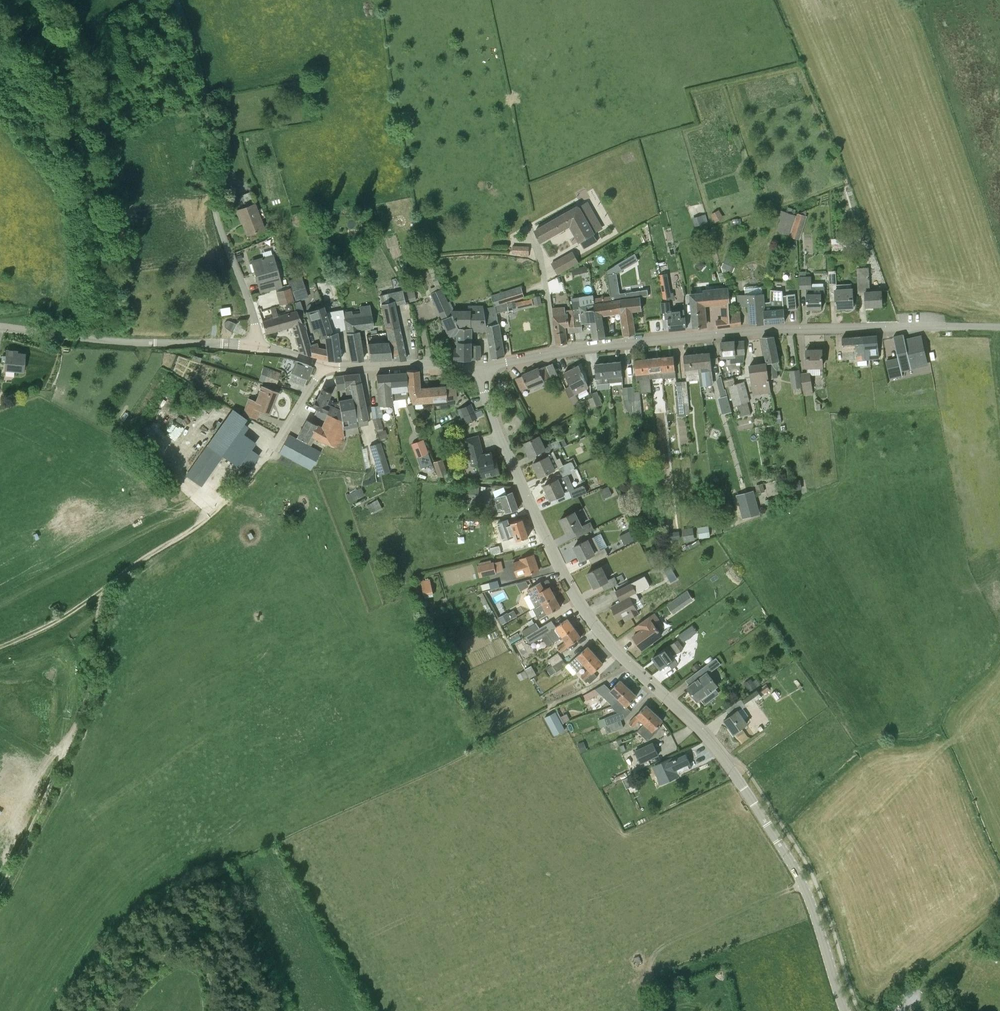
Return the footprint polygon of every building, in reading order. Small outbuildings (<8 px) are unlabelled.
[(264,229),(257,210),(258,209),(252,191),(240,195),(244,207),(240,209),(244,221),(246,221),(248,225),(244,227),(247,235),(264,229)] [(592,232),(600,227),(588,205),(580,209),(579,207),(563,215),(534,231),(540,241),(564,228),(570,224),(584,248),(597,241),(592,232)] [(797,215),(795,214),(796,209),(788,207),(786,212),(782,210),(779,218),(781,219),(777,231),(790,235),(790,236),(800,239),(807,215),(806,215),(806,210),(797,213),(797,215)] [(719,210),(711,215),(716,222),(724,217),(719,210)] [(695,225),(704,222),(702,216),(694,218),(695,225)] [(833,236),(834,251),(847,250),(846,236),(833,236)] [(529,246),(512,246),(512,255),(518,255),(518,257),(529,257),(529,246)] [(568,268),(579,262),(573,251),(563,257),(568,268)] [(649,295),(648,289),(621,292),(619,282),(622,281),(621,271),(639,261),(635,253),(607,270),(611,295),(612,307),(626,305),(627,310),(631,310),(631,311),(642,309),(640,296),(649,295)] [(276,288),(282,286),(273,255),(253,261),(256,273),(258,272),(260,279),(259,280),(262,291),(276,288)] [(721,267),(723,272),(723,274),(728,274),(728,270),(733,272),(737,262),(726,257),(721,267)] [(870,291),(870,277),(869,267),(857,268),(858,295),(865,294),(866,306),(882,305),(881,291),(870,291)] [(852,289),(837,289),(836,270),(829,270),(830,301),(835,300),(835,303),(836,303),(836,308),(853,307),(852,289)] [(806,288),(807,309),(822,308),(821,296),(825,296),(825,286),(812,286),(812,277),(807,277),(806,271),(799,271),(800,288),(806,288)] [(293,300),(294,302),(300,300),(308,298),(301,276),(287,280),(289,284),(293,300)] [(438,290),(431,293),(437,306),(448,301),(442,288),(438,279),(434,281),(436,287),(438,290)] [(669,282),(661,283),(663,299),(671,298),(669,282)] [(276,288),(281,304),(293,300),(289,284),(282,286),(276,288)] [(763,293),(763,294),(762,286),(745,288),(746,295),(738,296),(739,305),(750,304),(751,323),(763,322),(762,308),(764,308),(764,301),(763,293)] [(717,328),(731,326),(730,320),(727,288),(707,290),(707,293),(691,295),(694,328),(705,327),(703,305),(721,303),(723,321),(716,322),(717,328)] [(414,289),(407,291),(410,302),(417,300),(414,289)] [(785,321),(784,310),(787,309),(787,310),(795,310),(794,295),(786,296),(783,296),(782,291),(770,291),(769,301),(764,301),(764,308),(766,323),(775,322),(785,321)] [(495,306),(512,301),(516,300),(513,292),(493,299),(495,306)] [(405,360),(403,348),(398,326),(391,293),(380,295),(385,320),(393,360),(405,360)] [(635,334),(631,311),(631,310),(627,310),(626,305),(612,307),(611,295),(594,298),(595,303),(597,315),(602,314),(621,311),(623,326),(624,336),(635,334)] [(516,302),(517,307),(534,304),(533,298),(516,302)] [(305,315),(300,300),(294,302),(296,309),(296,311),(278,316),(275,307),(270,309),(273,318),(263,321),(266,333),(286,328),(285,327),(292,326),(300,353),(310,355),(309,345),(305,333),(306,333),(305,330),(306,329),(303,321),(302,322),(300,317),(305,315)] [(451,309),(448,301),(437,306),(443,319),(450,336),(453,335),(453,344),(459,344),(458,351),(455,351),(455,359),(471,359),(472,328),(459,328),(451,309)] [(485,308),(487,330),(488,330),(489,339),(501,337),(497,313),(513,310),(512,301),(495,306),(485,308)] [(668,311),(670,311),(669,302),(662,303),(662,312),(668,311)] [(605,338),(602,314),(597,315),(595,303),(579,306),(579,307),(573,308),(574,316),(574,330),(582,330),(582,323),(592,322),(594,339),(605,338)] [(451,309),(459,328),(472,328),(476,328),(476,330),(487,330),(485,308),(484,304),(476,305),(476,309),(451,309)] [(357,332),(357,329),(373,326),(370,305),(358,306),(359,314),(353,315),(352,310),(343,311),(343,313),(346,328),(351,353),(352,361),(362,360),(358,332),(357,332)] [(225,307),(220,308),(221,316),(226,315),(231,314),(229,306),(225,307)] [(331,333),(325,313),(322,306),(306,311),(312,328),(318,327),(321,337),(325,336),(331,333)] [(573,308),(564,310),(564,307),(552,309),(555,326),(557,344),(567,343),(564,326),(569,325),(569,331),(574,330),(574,316),(573,308)] [(340,360),(338,343),(336,332),(344,330),(344,328),(346,328),(343,313),(342,313),(341,310),(325,313),(331,333),(325,336),(328,360),(340,360)] [(685,317),(684,317),(684,310),(670,311),(668,311),(669,318),(668,318),(669,330),(686,329),(685,317)] [(225,327),(232,332),(236,323),(229,320),(226,321),(225,322),(224,325),(225,327)] [(903,334),(903,335),(894,337),(900,365),(909,363),(909,361),(925,357),(921,337),(904,340),(903,334)] [(868,364),(867,358),(879,357),(876,335),(859,336),(861,364),(868,364)] [(778,361),(779,361),(773,336),(762,336),(770,378),(778,377),(777,370),(780,369),(778,361)] [(857,365),(861,364),(859,336),(842,338),(843,350),(856,349),(857,365)] [(489,339),(493,359),(504,356),(501,337),(489,339)] [(731,356),(732,363),(746,361),(744,340),(721,342),(722,357),(731,356)] [(369,360),(391,358),(388,342),(368,343),(369,360)] [(319,358),(319,348),(317,348),(316,343),(309,345),(310,355),(319,358)] [(807,366),(823,366),(822,349),(807,350),(807,366)] [(5,369),(23,371),(24,354),(16,353),(17,351),(7,350),(5,369)] [(712,376),(711,366),(710,352),(697,353),(700,378),(712,376)] [(686,375),(686,380),(687,380),(700,379),(700,378),(697,353),(684,354),(685,369),(685,375),(686,375)] [(676,376),(675,370),(674,355),(662,357),(663,371),(663,377),(676,376)] [(650,379),(663,377),(663,371),(662,357),(648,358),(650,379)] [(651,392),(650,379),(648,358),(635,359),(637,380),(639,380),(641,393),(651,392)] [(297,375),(295,380),(303,383),(305,377),(307,378),(311,366),(297,360),(292,373),(297,375)] [(610,382),(623,381),(621,361),(608,362),(610,382)] [(600,383),(610,382),(608,362),(595,363),(596,377),(600,383)] [(558,374),(557,372),(553,363),(516,378),(522,390),(552,377),(558,374)] [(770,392),(769,382),(766,363),(750,365),(752,384),(753,395),(770,392)] [(583,376),(584,376),(579,365),(564,372),(571,385),(566,387),(574,404),(580,401),(576,393),(589,387),(583,376)] [(810,372),(801,373),(800,369),(790,370),(793,388),(803,386),(805,394),(813,393),(810,372)] [(267,373),(267,372),(263,370),(261,376),(265,377),(264,382),(275,386),(278,378),(267,373)] [(455,385),(445,386),(419,388),(417,370),(407,370),(408,387),(413,403),(446,400),(456,399),(455,385)] [(350,383),(360,382),(358,373),(343,375),(345,390),(351,390),(350,383)] [(391,392),(407,391),(406,373),(389,374),(391,392)] [(391,404),(391,392),(389,374),(376,375),(378,405),(391,404)] [(337,391),(345,390),(343,375),(335,377),(337,391)] [(717,380),(723,404),(729,402),(726,389),(725,389),(721,376),(719,376),(717,380)] [(684,403),(685,414),(690,414),(689,403),(689,402),(688,394),(687,380),(682,381),(683,394),(684,403)] [(750,401),(745,381),(729,386),(727,380),(724,380),(729,400),(732,399),(734,406),(748,402),(750,401)] [(678,395),(676,395),(678,415),(685,414),(684,403),(683,394),(682,381),(676,382),(678,395)] [(367,419),(368,419),(360,382),(350,383),(351,390),(352,393),(352,398),(358,427),(357,426),(368,424),(367,419)] [(277,391),(267,387),(261,385),(255,401),(248,398),(243,414),(256,419),(259,410),(268,413),(277,391)] [(641,415),(640,407),(639,385),(623,387),(624,400),(626,408),(630,412),(634,412),(634,416),(641,415)] [(340,410),(325,403),(330,392),(329,391),(326,390),(322,388),(316,399),(315,399),(311,406),(317,409),(341,420),(340,410)] [(597,406),(603,403),(597,391),(592,393),(597,406)] [(343,430),(358,427),(352,398),(338,401),(340,410),(341,420),(343,430)] [(416,418),(412,404),(407,406),(411,419),(416,418)] [(463,416),(474,411),(471,404),(460,409),(463,416)] [(383,428),(380,416),(378,405),(371,406),(372,419),(376,430),(376,432),(383,430),(383,428)] [(247,418),(233,409),(213,437),(241,462),(242,460),(251,466),(259,455),(250,449),(255,443),(238,431),(247,418)] [(343,430),(341,420),(317,409),(314,415),(325,420),(322,427),(306,419),(303,426),(312,431),(310,434),(315,436),(314,437),(330,445),(330,444),(335,447),(337,442),(341,444),(343,439),(344,438),(343,430)] [(466,423),(477,418),(474,411),(464,416),(466,423)] [(165,430),(174,438),(184,426),(176,418),(165,430)] [(311,436),(314,437),(315,436),(310,434),(312,431),(303,426),(297,437),(308,442),(311,436)] [(376,432),(379,439),(386,437),(383,430),(376,432)] [(289,467),(293,460),(311,470),(321,451),(289,434),(279,453),(281,454),(278,461),(289,467)] [(483,454),(481,443),(479,435),(465,438),(468,447),(472,465),(480,463),(483,477),(500,473),(498,463),(495,464),(492,452),(483,454)] [(564,437),(544,446),(539,436),(524,443),(530,456),(545,449),(547,454),(554,451),(567,444),(564,437)] [(238,466),(241,462),(213,437),(194,464),(208,476),(223,455),(238,466)] [(423,456),(428,453),(427,451),(423,439),(412,443),(417,456),(417,458),(423,456)] [(390,472),(380,442),(369,445),(379,476),(390,472)] [(438,476),(449,476),(443,458),(441,459),(438,447),(431,449),(434,461),(434,462),(438,476)] [(370,467),(366,448),(362,449),(366,468),(370,467)] [(559,467),(561,473),(578,465),(574,457),(569,459),(570,461),(563,465),(560,457),(557,459),(554,451),(547,454),(548,456),(533,463),(539,476),(559,467)] [(424,474),(435,469),(431,457),(420,461),(424,474)] [(570,490),(573,498),(588,492),(584,484),(575,488),(568,474),(544,486),(550,499),(570,490)] [(791,491),(802,489),(801,480),(789,482),(791,491)] [(765,491),(764,483),(756,485),(758,493),(765,491)] [(463,496),(479,497),(479,490),(483,491),(483,486),(463,484),(462,489),(463,489),(463,496)] [(613,495),(609,486),(600,490),(603,499),(613,495)] [(361,487),(346,495),(349,502),(364,494),(361,487)] [(508,513),(518,509),(512,491),(501,495),(494,498),(498,511),(506,508),(508,513)] [(754,491),(737,495),(744,518),(760,514),(754,491)] [(382,508),(378,499),(367,505),(372,514),(382,508)] [(578,537),(594,529),(591,521),(582,526),(575,512),(561,519),(568,533),(574,530),(578,537)] [(516,535),(518,540),(529,537),(522,519),(512,522),(511,520),(492,522),(496,537),(505,534),(507,538),(516,535)] [(474,520),(463,520),(462,529),(474,529),(474,520)] [(711,536),(709,525),(698,527),(699,538),(711,536)] [(695,540),(693,527),(682,529),(684,542),(695,540)] [(620,535),(625,544),(636,539),(631,529),(620,535)] [(666,540),(681,538),(680,530),(665,532),(666,540)] [(609,545),(605,548),(601,550),(594,536),(574,546),(581,560),(588,556),(592,563),(608,555),(608,553),(613,551),(609,545)] [(509,553),(506,545),(494,549),(496,556),(509,553)] [(526,574),(539,570),(534,554),(521,559),(512,562),(517,577),(526,574)] [(497,573),(497,572),(504,571),(501,561),(494,562),(494,561),(477,565),(480,577),(497,573)] [(672,584),(678,580),(670,565),(664,569),(672,584)] [(618,582),(623,580),(621,576),(621,575),(615,578),(615,576),(608,580),(601,566),(588,573),(594,587),(601,583),(605,590),(618,583),(618,582)] [(519,582),(521,589),(530,585),(528,579),(519,582)] [(425,595),(433,593),(431,582),(422,585),(425,595)] [(550,586),(543,590),(539,583),(527,589),(531,596),(530,597),(536,607),(543,603),(556,596),(550,586)] [(618,620),(629,614),(631,617),(639,613),(630,596),(637,593),(632,583),(616,591),(621,601),(611,606),(618,620)] [(536,614),(539,618),(561,606),(556,596),(543,603),(546,609),(536,614)] [(673,614),(683,606),(677,598),(667,605),(673,614)] [(51,608),(51,609),(53,613),(62,608),(58,603),(51,608)] [(509,614),(511,619),(517,616),(514,610),(508,613),(509,614)] [(638,632),(632,635),(643,650),(663,635),(659,630),(653,622),(654,622),(656,620),(658,619),(659,618),(655,612),(652,614),(649,616),(634,627),(638,632)] [(511,619),(508,613),(499,619),(502,624),(511,619)] [(554,642),(563,636),(575,628),(568,618),(547,633),(554,642)] [(525,636),(538,629),(540,628),(537,622),(520,632),(523,637),(525,636)] [(558,647),(561,652),(581,637),(575,628),(563,636),(566,641),(558,647)] [(538,629),(525,636),(527,640),(532,638),(533,639),(541,634),(538,629)] [(690,637),(685,630),(678,634),(683,641),(690,637)] [(683,647),(689,643),(684,635),(677,640),(672,643),(672,644),(667,648),(666,647),(653,657),(661,668),(675,658),(670,652),(675,648),(678,652),(683,648),(683,647)] [(585,664),(596,655),(588,646),(569,663),(577,671),(585,664)] [(547,669),(563,658),(559,652),(548,659),(551,664),(546,667),(547,669)] [(589,669),(581,676),(587,682),(588,681),(590,683),(598,676),(594,672),(604,663),(596,655),(585,664),(589,669)] [(551,675),(567,665),(563,658),(547,669),(551,675)] [(708,673),(719,665),(714,658),(694,673),(698,678),(687,687),(698,700),(717,686),(708,673)] [(700,667),(697,663),(691,667),(694,671),(700,667)] [(450,668),(454,675),(455,674),(459,672),(462,670),(458,664),(450,668)] [(525,670),(529,676),(530,678),(537,674),(532,665),(525,669),(525,670)] [(631,675),(627,680),(631,684),(636,679),(631,675)] [(618,698),(629,687),(620,679),(603,698),(607,702),(614,694),(618,698)] [(757,687),(753,681),(746,686),(749,692),(757,687)] [(770,690),(767,685),(762,689),(761,690),(764,694),(765,695),(768,693),(767,692),(770,690)] [(616,710),(620,714),(637,695),(629,687),(618,698),(623,702),(616,710)] [(746,705),(761,695),(757,688),(741,699),(727,709),(731,715),(725,719),(734,733),(748,723),(739,711),(746,706),(746,705)] [(584,695),(587,700),(598,694),(595,689),(584,695)] [(644,723),(655,712),(646,704),(629,723),(633,727),(640,719),(644,723)] [(565,729),(563,724),(565,723),(558,710),(545,717),(554,735),(565,729)] [(653,730),(663,720),(655,712),(638,730),(648,740),(655,733),(656,733),(653,730)] [(605,726),(607,733),(624,727),(621,719),(617,721),(606,725),(605,726)] [(577,744),(580,752),(587,749),(584,741),(577,744)] [(641,764),(659,755),(653,742),(635,751),(641,764)] [(657,776),(661,784),(675,778),(674,775),(692,766),(686,753),(672,760),(671,758),(656,765),(660,775),(657,776)]
